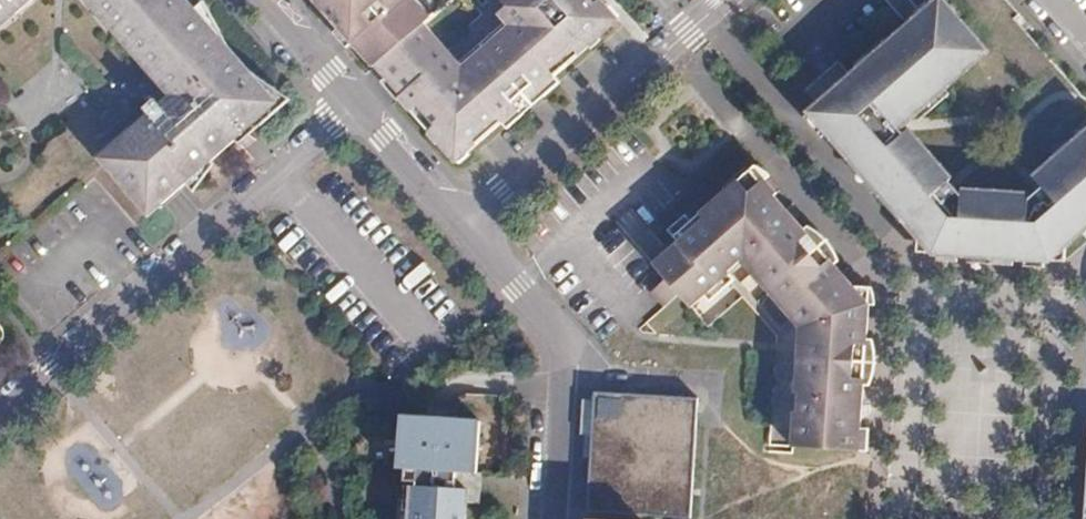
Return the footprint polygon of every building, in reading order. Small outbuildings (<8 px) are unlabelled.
[(15,3),(12,0),(7,0),(0,6),(0,17),(15,3)] [(122,127),(127,133),(103,155),(126,181),(138,170),(160,194),(234,129),(210,102),(219,94),(241,118),(271,92),(191,0),(73,0),(157,96),(122,127)] [(369,73),(423,29),(433,10),(425,0),(318,0),(369,73)] [(369,73),(455,169),(496,129),(502,135),(557,87),(551,80),(613,25),(590,0),(507,0),(498,10),(501,10),(493,17),(505,30),(459,71),(423,29),(369,73)] [(937,2),(935,0),(927,0),(916,10),(921,16),(937,2)] [(1078,150),(1062,163),(1040,181),(1049,190),(1037,200),(963,195),(955,186),(957,181),(920,137),(914,142),(906,133),(913,128),(922,120),(954,93),(997,57),(968,25),(961,31),(937,2),(921,16),(893,40),(862,66),(812,108),(922,238),(935,254),(961,255),(971,256),(1016,258),(1028,259),(1048,261),(1052,261),(1069,245),(1085,231),(1085,230),(1085,143),(1078,150)] [(862,66),(893,40),(887,33),(857,59),(862,66)] [(840,60),(804,89),(817,104),(852,74),(840,60)] [(954,93),(922,120),(926,124),(957,98),(954,93)] [(127,133),(122,127),(97,149),(103,155),(127,133)] [(914,142),(920,137),(913,128),(906,133),(914,142)] [(1062,163),(1078,150),(1073,143),(1057,157),(1062,163)] [(786,319),(769,431),(776,437),(852,441),(862,295),(770,185),(774,182),(760,166),(756,170),(746,158),(641,246),(654,260),(638,274),(657,294),(673,280),(686,295),(733,255),(752,279),(786,319)] [(138,170),(126,181),(147,205),(160,194),(138,170)] [(919,253),(929,253),(935,254),(922,238),(919,253)] [(1069,262),(1069,254),(1069,245),(1052,261),(1066,262),(1069,262)] [(960,263),(961,255),(935,254),(941,262),(960,263)] [(1016,258),(971,256),(971,264),(1015,267),(1016,258)] [(1048,261),(1028,259),(1027,268),(1047,270),(1048,261)] [(640,515),(689,518),(696,402),(612,397),(596,396),(589,512),(640,515)] [(482,423),(401,418),(398,470),(421,471),(420,489),(407,489),(405,518),(466,518),(468,488),(455,488),(457,473),(478,475),(482,423)]
